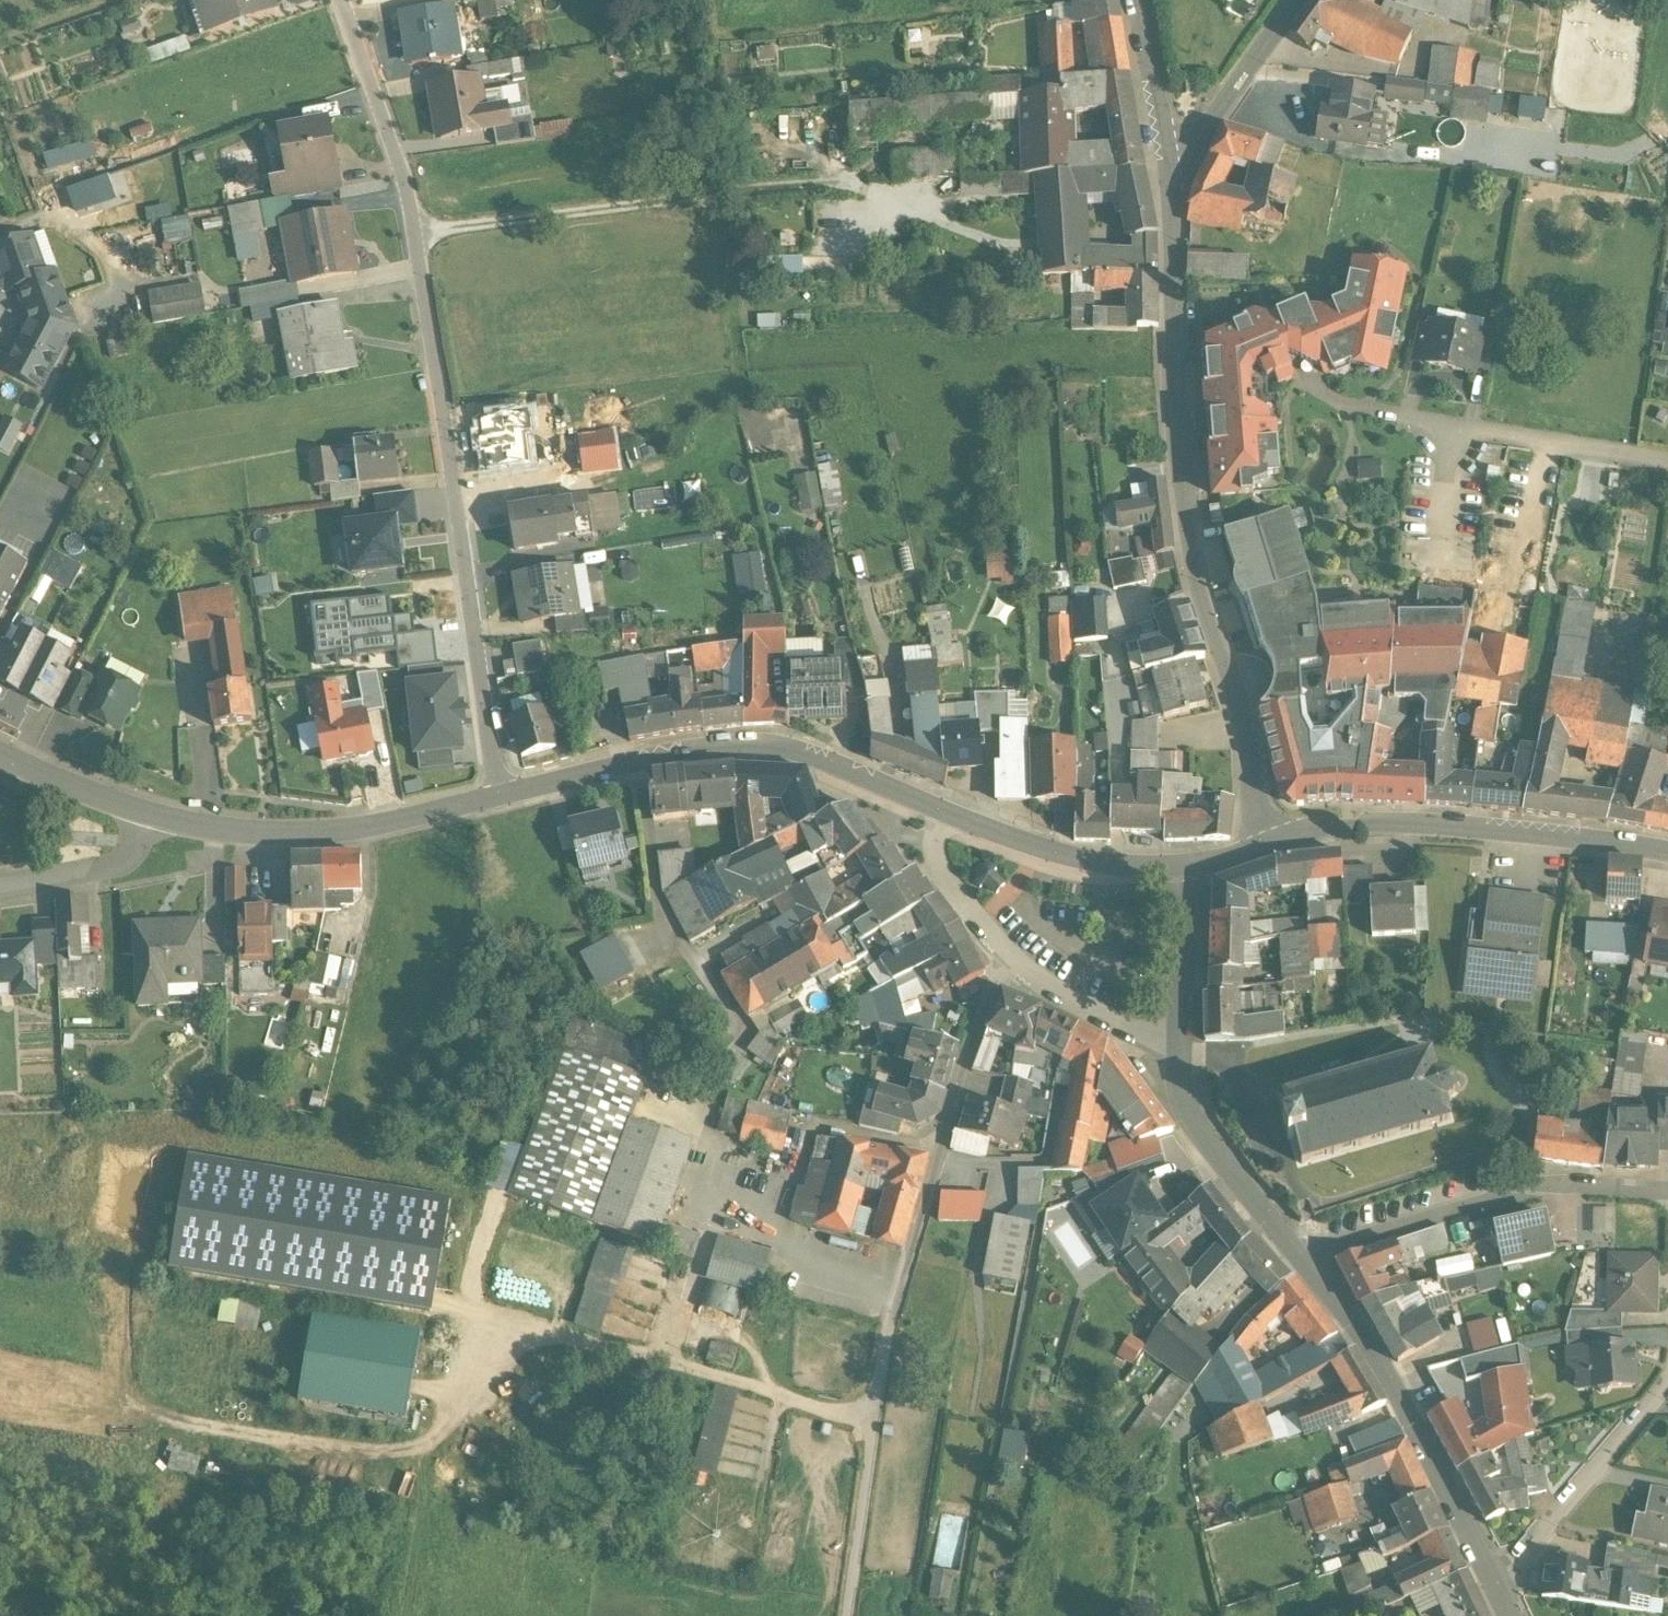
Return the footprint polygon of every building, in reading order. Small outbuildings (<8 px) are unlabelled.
[(206,34),(274,12),(271,0),(195,0),(206,34)] [(478,18),(497,17),(497,8),(511,7),(510,0),(463,0),(463,4),(478,3),(478,18)] [(1288,36),(1312,52),(1317,44),(1328,49),(1332,41),(1339,26),(1326,20),(1340,0),(1314,0),(1288,36)] [(1413,34),(1376,17),(1358,8),(1363,0),(1340,0),(1326,20),(1339,26),(1332,41),(1393,69),(1398,67),(1413,34)] [(1376,17),(1413,34),(1429,0),(1383,0),(1376,17)] [(1473,0),(1441,0),(1438,20),(1469,25),(1474,0),(1473,0)] [(1490,3),(1474,0),(1469,25),(1486,28),(1490,3)] [(1096,20),(1119,17),(1116,1),(1054,7),(1056,26),(1067,25),(1084,24),(1097,22),(1096,20)] [(452,4),(426,8),(427,12),(400,16),(403,37),(408,36),(412,65),(453,59),(448,23),(455,22),(452,4)] [(1045,27),(1056,26),(1054,7),(1044,8),(1045,27)] [(1096,20),(1097,22),(1084,24),(1090,65),(1104,64),(1106,79),(1128,78),(1119,17),(1096,20)] [(1056,26),(1045,27),(1047,66),(1069,65),(1067,25),(1056,26)] [(187,41),(148,54),(152,66),(191,53),(187,41)] [(1455,88),(1472,91),(1477,54),(1436,49),(1432,86),(1455,88)] [(510,61),(488,65),(490,80),(513,76),(510,61)] [(1104,64),(1090,65),(1093,80),(1106,79),(1104,64)] [(1071,82),(1069,65),(1047,66),(1039,66),(1040,83),(1060,81),(1060,83),(1071,82)] [(1071,82),(1060,83),(1061,93),(1022,96),(1023,132),(1074,128),(1074,110),(1112,107),(1116,128),(1136,125),(1128,78),(1106,79),(1093,80),(1071,82)] [(481,79),(455,83),(456,87),(429,91),(433,111),(436,110),(441,139),(482,133),(479,114),(476,97),(483,95),(481,79)] [(1022,96),(1021,84),(1020,80),(978,83),(979,99),(983,99),(1022,96)] [(1021,84),(1022,96),(1061,93),(1060,83),(1060,81),(1040,83),(1021,84)] [(1428,85),(1390,81),(1388,101),(1425,105),(1428,85)] [(1192,84),(1181,85),(1181,95),(1192,94),(1192,84)] [(1472,91),(1455,88),(1452,111),(1485,115),(1488,93),(1472,91)] [(1374,95),(1334,89),(1330,114),(1324,113),(1319,141),(1342,145),(1344,135),(1367,139),(1374,95)] [(483,95),(476,97),(479,114),(490,112),(488,95),(483,95)] [(1519,97),(1516,118),(1542,122),(1545,101),(1519,97)] [(985,117),(983,99),(979,99),(961,101),(963,119),(985,117)] [(963,119),(961,101),(911,104),(912,122),(963,119)] [(852,127),(912,122),(911,104),(851,108),(852,127)] [(490,112),(479,114),(482,133),(494,131),(509,128),(508,121),(506,109),(490,112)] [(530,118),(508,121),(509,128),(494,131),(497,146),(534,141),(530,118)] [(542,137),(570,136),(570,121),(541,122),(542,137)] [(329,122),(284,130),(292,175),(284,176),(285,180),(338,170),(329,122)] [(1136,125),(1116,128),(1120,149),(1112,149),(1112,152),(1075,153),(1075,174),(1091,173),(1143,171),(1136,125)] [(1074,128),(1023,132),(1023,150),(1024,176),(1038,176),(1075,174),(1075,153),(1074,128)] [(91,142),(44,155),(48,169),(95,155),(91,142)] [(1023,150),(962,153),(962,179),(1024,176),(1023,150)] [(895,182),(903,181),(926,180),(936,180),(936,165),(946,165),(946,153),(894,155),(895,182)] [(962,179),(962,153),(946,153),(946,165),(947,179),(962,179)] [(947,179),(946,165),(936,165),(936,180),(944,179),(947,179)] [(53,170),(54,181),(75,178),(73,167),(53,170)] [(338,170),(285,180),(288,198),(289,198),(341,188),(338,170)] [(1143,171),(1091,173),(1092,196),(1118,195),(1122,216),(1131,221),(1132,221),(1136,238),(1156,233),(1143,171)] [(1075,174),(1038,176),(1039,197),(1040,206),(1081,205),(1081,196),(1092,196),(1091,173),(1075,174)] [(1024,176),(962,179),(963,195),(963,198),(1000,197),(1000,199),(1039,197),(1038,176),(1024,176)] [(262,203),(230,209),(235,237),(267,231),(262,203)] [(1081,205),(1040,206),(1043,258),(1085,258),(1085,253),(1081,205)] [(295,222),(284,224),(284,227),(295,284),(357,273),(346,213),(295,222)] [(194,244),(189,219),(161,224),(165,249),(194,244)] [(257,233),(235,237),(239,262),(262,258),(257,233)] [(1156,233),(1136,238),(1136,239),(1134,255),(1085,253),(1085,258),(1086,274),(1095,274),(1136,276),(1137,277),(1157,277),(1157,235),(1156,233)] [(32,237),(0,249),(0,289),(6,292),(6,293),(18,289),(26,312),(63,298),(54,273),(46,276),(32,237)] [(1188,281),(1248,282),(1248,255),(1189,254),(1188,281)] [(1045,276),(1043,258),(1024,259),(1025,277),(1045,276)] [(1043,258),(1045,276),(1060,276),(1074,275),(1086,275),(1086,274),(1085,258),(1043,258)] [(801,259),(774,259),(774,273),(801,274),(801,259)] [(1246,326),(1207,342),(1211,385),(1204,386),(1207,419),(1214,418),(1215,431),(1216,445),(1209,446),(1211,467),(1217,466),(1218,480),(1220,499),(1253,496),(1252,480),(1279,478),(1275,426),(1269,426),(1268,415),(1256,409),(1255,402),(1251,402),(1249,379),(1255,370),(1261,368),(1267,382),(1273,380),(1273,379),(1275,379),(1278,387),(1293,381),(1284,358),(1288,356),(1317,368),(1321,366),(1325,377),(1350,366),(1365,369),(1389,360),(1406,274),(1354,264),(1350,280),(1357,282),(1354,294),(1348,293),(1346,301),(1346,302),(1337,313),(1334,306),(1322,311),(1310,310),(1296,316),(1293,310),(1267,321),(1255,316),(1244,320),(1246,326)] [(1086,275),(1074,275),(1073,286),(1073,288),(1093,290),(1095,274),(1086,274),(1086,275)] [(1136,276),(1095,274),(1093,290),(1136,292),(1157,291),(1157,277),(1137,277),(1136,276)] [(1074,275),(1060,276),(1059,287),(1073,286),(1074,275)] [(292,283),(252,290),(255,307),(295,300),(292,283)] [(200,287),(150,296),(155,325),(205,316),(200,287)] [(1157,291),(1136,292),(1136,308),(1157,308),(1157,291)] [(1094,296),(1072,296),(1073,322),(1074,331),(1095,330),(1095,320),(1094,296)] [(63,298),(26,312),(31,324),(6,371),(41,390),(74,327),(63,298)] [(295,300),(255,307),(258,325),(279,321),(279,318),(298,314),(295,300)] [(298,314),(279,318),(279,321),(290,383),(356,371),(351,346),(342,347),(336,308),(298,314)] [(1157,308),(1136,308),(1136,320),(1136,327),(1137,328),(1157,327),(1157,308)] [(1136,327),(1136,320),(1095,320),(1095,330),(1137,332),(1137,328),(1136,327)] [(1483,336),(1434,326),(1432,331),(1425,364),(1425,365),(1474,376),(1483,336)] [(1418,328),(1411,361),(1425,364),(1432,331),(1418,328)] [(1661,331),(1658,354),(1667,355),(1667,332),(1661,331)] [(484,404),(486,421),(519,417),(517,400),(484,404)] [(484,456),(486,474),(490,474),(532,468),(528,436),(534,435),(532,417),(532,415),(519,417),(486,421),(480,422),(482,440),(478,441),(480,457),(484,456)] [(22,425),(2,416),(0,421),(0,450),(8,454),(22,425)] [(586,474),(616,470),(611,435),(581,440),(586,474)] [(358,484),(399,479),(395,442),(368,444),(367,438),(354,439),(358,484)] [(337,448),(312,451),(316,488),(330,486),(341,485),(337,448)] [(818,466),(822,509),(841,507),(837,464),(818,466)] [(1360,464),(1360,482),(1381,481),(1381,464),(1360,464)] [(817,477),(800,479),(805,512),(822,510),(817,477)] [(1164,481),(1147,483),(1149,502),(1116,508),(1120,528),(1125,528),(1154,523),(1169,520),(1164,481)] [(358,484),(341,485),(330,486),(332,504),(360,501),(358,484)] [(395,523),(396,528),(416,526),(413,494),(374,499),(377,525),(395,523)] [(618,495),(619,516),(629,516),(628,495),(618,495)] [(611,497),(587,501),(593,537),(618,533),(611,497)] [(587,501),(571,504),(576,536),(574,536),(575,540),(593,537),(587,501)] [(571,504),(551,507),(556,539),(574,536),(576,536),(571,504)] [(551,506),(509,513),(516,553),(537,549),(536,543),(556,539),(551,507),(551,506)] [(1222,506),(1209,507),(1211,523),(1224,522),(1222,506)] [(1116,508),(1102,511),(1105,532),(1107,564),(1127,560),(1126,551),(1127,551),(1125,528),(1120,528),(1116,508)] [(1239,574),(1228,537),(1287,518),(1306,577),(1308,577),(1289,515),(1272,520),(1224,535),(1237,575),(1239,574)] [(1287,518),(1228,537),(1239,574),(1237,575),(1236,582),(1237,588),(1240,594),(1244,599),(1247,598),(1263,649),(1288,646),(1295,670),(1300,669),(1323,666),(1322,663),(1323,663),(1316,602),(1308,577),(1306,577),(1287,518)] [(1169,520),(1154,523),(1157,538),(1160,557),(1173,553),(1169,520)] [(377,525),(349,529),(355,576),(401,571),(396,528),(395,523),(377,525)] [(1150,548),(1132,553),(1132,559),(1133,563),(1141,561),(1160,557),(1157,538),(1149,540),(1150,548)] [(28,565),(0,551),(0,619),(28,565)] [(50,551),(29,599),(40,604),(50,581),(71,591),(82,565),(50,551)] [(760,552),(732,557),(739,595),(767,590),(760,552)] [(1013,557),(987,557),(988,583),(1013,583),(1013,557)] [(1107,564),(1114,592),(1147,584),(1141,561),(1133,563),(1132,559),(1107,564)] [(570,570),(515,579),(523,626),(554,621),(578,617),(578,614),(570,570)] [(1474,593),(1419,587),(1416,612),(1422,607),(1424,616),(1427,616),(1437,607),(1440,616),(1442,616),(1452,607),(1455,616),(1456,616),(1466,607),(1470,616),(1474,593)] [(232,591),(198,595),(199,605),(180,608),(186,643),(215,639),(222,690),(246,687),(232,591)] [(1405,608),(1395,616),(1396,610),(1394,610),(1389,693),(1381,694),(1376,733),(1387,735),(1392,736),(1405,719),(1407,702),(1418,702),(1425,710),(1423,739),(1425,739),(1425,738),(1445,739),(1447,729),(1452,699),(1454,700),(1455,697),(1468,635),(1471,621),(1476,593),(1474,593),(1470,616),(1466,607),(1456,616),(1455,616),(1452,607),(1442,616),(1440,616),(1437,607),(1427,616),(1424,616),(1422,607),(1416,612),(1411,616),(1408,616),(1405,608)] [(198,595),(179,598),(180,608),(199,605),(198,595)] [(315,657),(315,661),(337,658),(337,666),(357,663),(356,658),(399,653),(397,637),(395,620),(393,620),(391,598),(330,605),(333,630),(314,632),(317,657),(315,657)] [(1263,649),(1247,598),(1244,599),(1260,649),(1261,649),(1263,649)] [(1047,599),(1047,617),(1069,616),(1068,599),(1047,599)] [(1358,621),(1353,622),(1352,606),(1336,608),(1328,601),(1316,602),(1323,663),(1322,663),(1323,666),(1327,700),(1345,698),(1347,716),(1329,737),(1312,738),(1304,724),(1302,705),(1259,710),(1282,797),(1293,805),(1336,802),(1353,803),(1364,732),(1376,733),(1381,694),(1389,693),(1394,610),(1363,612),(1358,619),(1358,621)] [(1108,643),(1105,603),(1072,605),(1075,645),(1108,643)] [(1188,609),(1157,618),(1164,646),(1145,651),(1142,652),(1148,674),(1194,661),(1204,658),(1188,609)] [(1554,666),(1552,678),(1580,683),(1592,615),(1563,610),(1562,616),(1554,666)] [(578,617),(554,621),(557,636),(588,634),(585,613),(578,614),(578,617)] [(784,622),(744,624),(744,644),(744,645),(744,651),(761,651),(786,651),(784,622)] [(1070,622),(1049,622),(1049,668),(1071,667),(1070,622)] [(653,630),(634,633),(637,648),(656,645),(653,630)] [(20,694),(45,645),(23,633),(15,648),(0,677),(0,683),(20,694)] [(399,653),(401,672),(408,671),(438,668),(434,633),(397,637),(399,653)] [(1482,638),(1468,635),(1455,697),(1469,699),(1487,702),(1517,707),(1523,674),(1528,646),(1482,638)] [(0,648),(0,677),(15,648),(3,642),(0,648)] [(1142,642),(1126,647),(1133,678),(1148,674),(1142,652),(1145,651),(1142,642)] [(541,643),(513,648),(515,663),(518,678),(546,674),(541,643)] [(45,645),(20,694),(42,705),(43,703),(60,671),(67,657),(45,645)] [(700,650),(694,651),(696,673),(726,667),(727,682),(743,682),(744,651),(744,645),(700,650)] [(1270,696),(1260,710),(1302,705),(1300,669),(1295,670),(1288,646),(1263,649),(1261,649),(1271,663),(1274,680),(1270,696)] [(786,651),(787,669),(821,667),(820,649),(786,651)] [(853,650),(834,651),(834,666),(841,666),(842,695),(843,695),(864,694),(863,690),(855,662),(853,652),(853,650)] [(694,651),(668,655),(670,675),(671,674),(671,675),(687,674),(696,673),(694,651)] [(768,706),(767,696),(763,696),(761,651),(744,651),(743,682),(743,727),(773,725),(787,727),(789,728),(789,718),(788,704),(768,706)] [(895,656),(879,659),(888,701),(915,698),(938,695),(933,651),(895,656)] [(651,697),(643,659),(615,663),(620,691),(630,743),(676,735),(673,714),(675,714),(674,708),(666,709),(664,694),(651,697)] [(866,690),(868,704),(886,702),(888,701),(879,659),(855,662),(863,690),(866,690)] [(1148,674),(1133,678),(1137,692),(1156,687),(1164,718),(1190,711),(1189,710),(1205,705),(1194,661),(1148,674)] [(515,663),(503,665),(506,680),(518,678),(515,663)] [(615,663),(600,666),(605,694),(620,691),(615,663)] [(834,666),(821,667),(823,720),(844,719),(843,695),(842,695),(841,666),(834,666)] [(410,689),(445,685),(443,667),(438,668),(408,671),(410,689)] [(821,667),(787,669),(788,704),(789,718),(807,717),(808,721),(823,720),(821,667)] [(60,671),(43,703),(56,710),(72,678),(60,671)] [(687,674),(671,675),(672,686),(688,684),(687,674)] [(72,678),(56,710),(81,723),(85,714),(83,713),(97,687),(74,675),(72,678)] [(366,717),(385,714),(378,675),(358,678),(366,717)] [(138,695),(102,677),(97,687),(83,713),(85,714),(119,732),(129,714),(135,714),(139,706),(135,700),(138,695)] [(1634,692),(1580,683),(1552,678),(1549,697),(1548,697),(1541,738),(1542,738),(1563,742),(1587,747),(1595,715),(1629,723),(1634,692)] [(714,709),(701,710),(703,732),(743,727),(743,682),(727,682),(725,683),(725,703),(714,704),(714,709)] [(445,685),(410,689),(418,756),(453,751),(461,750),(458,726),(464,725),(462,710),(458,710),(455,684),(445,685)] [(688,684),(672,686),(672,692),(674,708),(675,714),(673,714),(676,735),(703,732),(701,710),(700,704),(690,706),(688,684)] [(222,690),(210,692),(215,730),(252,724),(247,687),(246,687),(222,690)] [(525,693),(531,714),(545,710),(540,689),(525,693)] [(336,690),(313,694),(319,726),(342,721),(336,690)] [(672,692),(664,694),(666,709),(674,708),(672,692)] [(1634,692),(1629,723),(1624,753),(1625,754),(1657,759),(1667,762),(1667,734),(1640,728),(1643,708),(1646,694),(1634,692)] [(1008,694),(974,695),(977,727),(979,727),(980,734),(1005,734),(1005,724),(1009,724),(1008,694)] [(938,695),(915,698),(921,747),(919,753),(891,743),(883,765),(944,787),(947,771),(944,769),(939,732),(937,706),(939,706),(938,695)] [(4,721),(18,711),(10,699),(0,706),(0,714),(4,721)] [(886,702),(868,704),(871,736),(870,736),(872,745),(872,761),(883,765),(891,743),(892,742),(886,702)] [(1517,707),(1487,702),(1486,707),(1484,707),(1482,716),(1498,720),(1498,719),(1515,722),(1517,707)] [(522,759),(555,750),(545,710),(531,714),(511,719),(522,759)] [(1629,723),(1595,715),(1587,747),(1583,764),(1621,769),(1625,754),(1624,753),(1629,723)] [(1482,716),(1481,716),(1473,741),(1478,742),(1478,741),(1489,743),(1494,744),(1498,720),(1482,716)] [(342,721),(319,726),(326,764),(373,755),(365,717),(342,721)] [(1157,718),(1144,722),(1131,723),(1131,738),(1157,737),(1157,718)] [(1009,724),(1005,724),(1005,734),(1006,767),(997,767),(997,802),(1031,801),(1029,746),(1028,724),(1009,724)] [(977,727),(939,732),(944,769),(947,771),(983,767),(980,734),(979,727),(977,727)] [(1453,729),(1447,729),(1445,739),(1448,739),(1448,746),(1452,746),(1453,729)] [(1376,733),(1364,732),(1353,803),(1424,806),(1424,773),(1408,773),(1382,771),(1387,735),(1376,733)] [(1094,753),(1108,753),(1109,735),(1094,735),(1094,753)] [(1157,737),(1131,738),(1131,755),(1156,756),(1158,756),(1157,737)] [(1445,739),(1425,738),(1425,739),(1424,772),(1424,773),(1424,806),(1470,809),(1473,786),(1454,784),(1454,777),(1446,777),(1448,746),(1448,739),(1445,739)] [(1563,742),(1542,738),(1541,742),(1539,749),(1531,782),(1529,795),(1527,795),(1523,814),(1564,819),(1568,793),(1553,791),(1563,742)] [(1541,742),(1528,739),(1526,748),(1539,749),(1541,742)] [(1489,743),(1478,741),(1478,742),(1478,746),(1477,756),(1487,757),(1489,743)] [(1077,744),(1061,745),(1062,764),(1060,764),(1061,792),(1058,792),(1058,800),(1077,799),(1077,798),(1077,788),(1077,779),(1077,769),(1077,761),(1077,760),(1077,756),(1077,744)] [(1061,745),(1029,746),(1031,801),(1058,800),(1058,792),(1061,792),(1060,764),(1062,764),(1061,745)] [(1514,783),(1474,779),(1473,786),(1470,809),(1523,814),(1527,795),(1529,795),(1531,782),(1539,749),(1526,748),(1525,749),(1514,783)] [(453,751),(418,756),(420,773),(455,769),(453,751)] [(1657,759),(1625,754),(1621,769),(1620,775),(1618,780),(1613,800),(1613,801),(1614,801),(1607,823),(1659,833),(1663,814),(1664,809),(1650,806),(1657,780),(1657,759)] [(1156,756),(1131,755),(1130,777),(1139,778),(1155,779),(1155,764),(1156,756)] [(1182,756),(1169,755),(1168,779),(1181,780),(1182,756)] [(1091,756),(1077,756),(1077,760),(1077,761),(1077,769),(1092,769),(1091,756)] [(711,771),(684,772),(688,812),(736,807),(735,800),(736,800),(735,767),(711,771)] [(802,771),(735,767),(736,800),(759,800),(767,800),(766,795),(781,792),(812,787),(807,774),(802,771)] [(1092,769),(1077,769),(1077,779),(1077,788),(1077,798),(1093,798),(1093,769),(1092,769)] [(684,772),(657,777),(651,779),(649,784),(653,818),(689,816),(688,812),(684,772)] [(1138,793),(1123,793),(1123,825),(1128,825),(1127,831),(1160,833),(1163,780),(1155,779),(1139,778),(1138,793)] [(1182,781),(1163,780),(1160,833),(1165,834),(1166,820),(1176,821),(1174,815),(1177,793),(1182,793),(1182,781)] [(1201,799),(1199,799),(1201,786),(1190,784),(1190,781),(1182,781),(1182,793),(1182,795),(1193,796),(1193,798),(1185,821),(1176,821),(1166,820),(1165,834),(1164,842),(1200,841),(1229,841),(1233,803),(1201,799)] [(812,787),(781,792),(790,814),(764,827),(766,845),(813,821),(813,822),(824,817),(812,787)] [(1123,825),(1123,793),(1107,793),(1109,796),(1109,812),(1108,812),(1107,817),(1108,817),(1108,830),(1127,831),(1128,825),(1123,825)] [(1613,800),(1568,793),(1564,819),(1606,824),(1613,801),(1613,800)] [(1093,798),(1077,798),(1077,799),(1076,842),(1093,842),(1093,817),(1093,798)] [(759,800),(736,800),(735,800),(736,807),(743,855),(743,856),(766,845),(764,827),(759,800)] [(877,844),(846,805),(824,817),(813,822),(819,834),(809,839),(806,841),(814,858),(838,845),(847,862),(858,856),(878,845),(877,844)] [(1663,814),(1659,833),(1667,834),(1667,814),(1663,814)] [(615,817),(571,828),(581,866),(605,859),(607,866),(627,861),(615,817)] [(1107,817),(1093,817),(1093,842),(1108,843),(1108,830),(1108,817),(1107,817)] [(733,860),(744,880),(752,876),(755,881),(784,866),(778,853),(776,850),(779,848),(807,834),(809,839),(819,834),(813,822),(813,821),(766,845),(743,856),(743,855),(733,860)] [(890,848),(887,850),(882,841),(877,844),(878,845),(858,856),(870,876),(833,900),(832,900),(833,901),(842,917),(865,903),(907,877),(890,848)] [(822,874),(847,862),(838,845),(814,858),(822,874)] [(1340,853),(1276,861),(1277,888),(1282,888),(1307,887),(1306,878),(1341,874),(1341,866),(1340,853)] [(691,854),(658,858),(662,896),(664,895),(691,882),(694,881),(691,854)] [(360,858),(324,859),(325,896),(354,895),(361,895),(360,858)] [(324,859),(293,859),(294,914),(325,913),(326,911),(325,896),(324,859)] [(694,881),(691,882),(714,927),(715,927),(756,904),(746,885),(744,880),(733,860),(694,881)] [(1276,861),(1215,881),(1214,882),(1213,884),(1212,915),(1248,913),(1246,898),(1244,898),(1244,893),(1277,888),(1276,861)] [(1642,864),(1608,863),(1607,900),(1624,901),(1640,901),(1642,864)] [(1365,865),(1341,866),(1341,874),(1343,904),(1367,903),(1367,891),(1365,865)] [(789,891),(797,887),(784,866),(755,881),(746,885),(756,904),(759,909),(789,891)] [(1005,885),(994,873),(997,869),(992,867),(987,866),(982,867),(978,871),(976,875),(975,880),(977,885),(981,889),(984,885),(997,895),(1005,885)] [(246,874),(227,873),(227,904),(238,904),(238,900),(246,900),(246,874)] [(907,877),(865,903),(873,916),(870,918),(879,932),(880,931),(915,911),(937,898),(936,897),(933,898),(924,883),(921,884),(914,873),(907,877)] [(833,900),(819,875),(797,887),(789,891),(803,916),(812,912),(833,901),(832,900),(833,900)] [(746,885),(755,881),(752,876),(744,880),(746,885)] [(691,882),(664,895),(690,945),(715,931),(715,927),(714,927),(691,882)] [(1307,887),(1282,888),(1282,909),(1308,908),(1307,887)] [(1433,887),(1416,888),(1419,935),(1436,933),(1433,887)] [(1416,888),(1367,891),(1367,903),(1370,938),(1419,935),(1416,888)] [(1545,901),(1488,894),(1482,947),(1466,945),(1464,988),(1533,997),(1545,901)] [(354,895),(325,896),(326,911),(325,913),(341,913),(341,908),(354,908),(354,895)] [(958,926),(937,898),(915,911),(925,928),(932,939),(910,951),(900,960),(908,975),(947,954),(968,943),(958,926)] [(1624,901),(1607,900),(1607,908),(1624,909),(1624,901)] [(833,901),(812,912),(817,921),(823,929),(842,917),(833,901)] [(87,902),(59,903),(61,956),(81,955),(80,931),(88,930),(87,902)] [(1655,907),(1650,936),(1651,936),(1646,968),(1667,972),(1667,910),(1655,907)] [(273,910),(240,911),(240,964),(274,964),(274,945),(273,910)] [(288,945),(287,911),(273,911),(274,945),(288,945)] [(915,911),(880,931),(887,945),(905,934),(906,937),(925,928),(915,911)] [(1248,913),(1212,915),(1210,991),(1235,989),(1239,989),(1241,944),(1250,944),(1249,929),(1248,913)] [(765,929),(776,946),(798,933),(788,916),(765,929)] [(1322,916),(1308,917),(1308,921),(1309,933),(1323,932),(1322,916)] [(867,957),(860,944),(879,932),(870,918),(839,937),(843,944),(844,944),(856,963),(867,957)] [(1289,926),(1249,929),(1250,944),(1283,939),(1283,937),(1309,936),(1309,933),(1308,921),(1289,923),(1289,926)] [(726,976),(723,978),(749,1021),(838,965),(830,952),(812,924),(798,933),(776,946),(750,962),(726,976)] [(56,926),(35,927),(36,947),(37,970),(58,969),(58,957),(56,926)] [(1638,929),(1586,926),(1585,955),(1634,958),(1638,934),(1638,929)] [(202,933),(154,935),(154,927),(138,927),(140,1009),(168,1009),(167,983),(204,982),(203,961),(202,933)] [(1323,932),(1309,933),(1309,936),(1310,961),(1347,960),(1345,931),(1323,932)] [(1634,958),(1630,979),(1643,982),(1646,968),(1651,936),(1650,936),(1638,934),(1634,958)] [(1309,936),(1283,937),(1284,955),(1284,981),(1311,979),(1310,961),(1309,936)] [(1283,939),(1250,944),(1252,958),(1284,955),(1283,939)] [(601,995),(635,975),(615,940),(582,959),(601,995)] [(968,943),(947,954),(948,955),(941,959),(957,989),(984,975),(968,943)] [(843,944),(830,952),(838,965),(840,964),(843,971),(856,963),(844,944),(843,944)] [(0,949),(0,989),(16,989),(16,1000),(39,999),(37,970),(36,947),(0,949)] [(718,962),(726,976),(750,962),(742,948),(718,962)] [(61,956),(58,957),(58,969),(59,991),(83,990),(81,962),(81,955),(61,956)] [(346,963),(316,957),(310,985),(340,991),(343,976),(346,963)] [(941,959),(922,969),(932,988),(951,978),(941,959)] [(227,960),(203,961),(204,982),(204,989),(227,988),(227,960)] [(97,961),(81,962),(83,990),(98,989),(97,961)] [(274,964),(240,964),(240,998),(274,997),(274,964)] [(932,988),(922,969),(894,982),(904,1004),(932,988)] [(356,979),(343,976),(340,991),(338,999),(350,1001),(356,979)] [(204,982),(167,983),(168,1009),(205,1007),(204,989),(204,982)] [(869,995),(880,1027),(915,1036),(904,1004),(894,982),(869,995)] [(1269,987),(1257,988),(1261,1025),(1271,1023),(1269,987)] [(1235,989),(1210,991),(1210,995),(1205,994),(1205,1041),(1245,1042),(1279,1037),(1275,1023),(1271,1023),(1261,1025),(1242,1028),(1238,1026),(1238,1018),(1254,1017),(1252,995),(1235,995),(1235,989)] [(1041,1008),(1002,993),(988,1031),(998,1035),(1020,1043),(1017,1051),(1034,1054),(1036,1044),(1041,1008)] [(768,1020),(779,1037),(808,1018),(797,1002),(768,1020)] [(1078,1027),(1041,1008),(1036,1044),(1034,1054),(1017,1051),(1016,1051),(1011,1081),(1032,1086),(1035,1062),(1041,1064),(1040,1068),(1055,1076),(1058,1056),(1058,1057),(1060,1053),(1066,1057),(1067,1057),(1078,1027)] [(635,1050),(583,1028),(584,1026),(582,1025),(581,1027),(573,1023),(511,1197),(593,1225),(629,1123),(654,1059),(635,1050)] [(915,1036),(880,1027),(884,1041),(912,1049),(915,1036)] [(1108,1043),(1078,1027),(1067,1057),(1066,1057),(1065,1060),(1078,1066),(1071,1122),(1070,1129),(1090,1132),(1094,1108),(1100,1075),(1101,1076),(1108,1043)] [(1649,1035),(1621,1030),(1612,1095),(1611,1098),(1639,1103),(1649,1035)] [(748,1054),(772,1071),(784,1044),(766,1031),(748,1054)] [(988,1031),(972,1072),(983,1075),(998,1035),(988,1031)] [(958,1048),(915,1036),(912,1049),(908,1065),(919,1068),(914,1086),(945,1095),(955,1060),(958,1048)] [(1139,1142),(1156,1137),(1172,1131),(1125,1066),(1108,1043),(1101,1076),(1100,1075),(1094,1108),(1103,1110),(1109,1105),(1120,1121),(1123,1119),(1139,1142)] [(1430,1055),(1286,1098),(1285,1096),(1281,1098),(1289,1123),(1282,1125),(1287,1142),(1294,1140),(1302,1167),(1306,1166),(1306,1164),(1450,1123),(1445,1105),(1454,1094),(1459,1095),(1460,1093),(1455,1092),(1451,1079),(1454,1076),(1452,1074),(1449,1077),(1435,1074),(1430,1055)] [(1616,1065),(1587,1060),(1582,1089),(1612,1095),(1616,1065)] [(1011,1081),(1006,1080),(1003,1095),(1028,1101),(1032,1086),(1011,1081)] [(912,1094),(907,1097),(884,1091),(878,1113),(877,1116),(902,1123),(917,1127),(939,1114),(945,1095),(914,1086),(912,1094)] [(1553,1087),(1541,1086),(1540,1103),(1552,1104),(1553,1087)] [(1612,1095),(1582,1089),(1577,1116),(1608,1121),(1609,1116),(1611,1098),(1612,1095)] [(759,1108),(732,1093),(720,1133),(741,1138),(740,1142),(783,1155),(791,1116),(759,1108)] [(1028,1101),(1003,1095),(999,1109),(1025,1116),(1028,1101)] [(999,1109),(972,1101),(963,1134),(990,1142),(1015,1149),(1025,1116),(999,1109)] [(1658,1106),(1657,1117),(1660,1117),(1659,1154),(1667,1154),(1667,1106),(1658,1106)] [(1103,1110),(1094,1108),(1090,1132),(1086,1154),(1091,1156),(1093,1142),(1102,1144),(1108,1111),(1103,1110)] [(902,1123),(877,1116),(878,1113),(864,1109),(859,1128),(898,1137),(902,1123)] [(1604,1143),(1601,1169),(1650,1170),(1651,1158),(1658,1159),(1659,1154),(1660,1117),(1657,1117),(1609,1116),(1608,1121),(1606,1134),(1604,1143)] [(1090,1132),(1070,1129),(1071,1122),(1067,1122),(1057,1174),(1082,1174),(1086,1154),(1090,1132)] [(629,1123),(593,1225),(655,1248),(662,1227),(691,1145),(629,1123)] [(1563,1127),(1537,1124),(1533,1161),(1601,1172),(1601,1169),(1604,1143),(1562,1137),(1563,1127)] [(985,1160),(990,1142),(963,1134),(954,1132),(949,1149),(985,1160)] [(1156,1137),(1139,1142),(1138,1149),(1136,1150),(1129,1144),(1122,1147),(1110,1151),(1114,1160),(1082,1174),(1093,1185),(1119,1175),(1130,1171),(1141,1167),(1160,1160),(1156,1137)] [(841,1144),(821,1140),(815,1162),(806,1181),(798,1208),(800,1226),(815,1230),(841,1144)] [(841,1144),(815,1230),(851,1239),(861,1207),(862,1202),(869,1179),(860,1177),(870,1150),(841,1144)] [(909,1157),(870,1150),(860,1177),(869,1179),(893,1184),(892,1189),(919,1194),(929,1159),(910,1155),(909,1157)] [(191,1156),(171,1270),(430,1314),(450,1200),(191,1156)] [(1123,1254),(1165,1222),(1142,1189),(1148,1187),(1141,1167),(1130,1171),(1119,1175),(1093,1185),(1096,1194),(1072,1202),(1083,1219),(1095,1236),(1106,1229),(1123,1254)] [(1044,1173),(1018,1173),(1015,1221),(995,1217),(981,1280),(1018,1287),(1035,1227),(1038,1211),(1044,1173)] [(1208,1187),(1169,1219),(1179,1236),(1184,1243),(1209,1224),(1225,1242),(1235,1254),(1250,1237),(1208,1187)] [(892,1189),(890,1204),(883,1207),(872,1245),(902,1253),(919,1194),(892,1189)] [(986,1196),(941,1194),(940,1222),(980,1224),(986,1196)] [(1546,1218),(1495,1229),(1495,1232),(1491,1235),(1499,1247),(1503,1267),(1526,1262),(1523,1247),(1551,1241),(1546,1218)] [(1165,1222),(1147,1236),(1159,1251),(1179,1236),(1169,1219),(1165,1222)] [(699,1241),(662,1227),(655,1248),(692,1261),(699,1241)] [(1442,1227),(1396,1243),(1402,1262),(1400,1263),(1401,1267),(1402,1266),(1449,1250),(1442,1227)] [(1147,1236),(1123,1254),(1170,1315),(1172,1312),(1170,1311),(1189,1291),(1190,1290),(1186,1286),(1159,1251),(1147,1236)] [(1235,1254),(1196,1297),(1207,1307),(1211,1310),(1213,1312),(1244,1278),(1247,1281),(1251,1278),(1270,1297),(1291,1280),(1250,1237),(1235,1254)] [(1551,1241),(1523,1247),(1526,1262),(1554,1256),(1551,1241)] [(770,1256),(719,1242),(708,1280),(759,1295),(770,1256)] [(1235,1254),(1225,1242),(1186,1286),(1190,1290),(1189,1291),(1190,1292),(1191,1292),(1196,1297),(1235,1254)] [(1364,1251),(1336,1261),(1359,1304),(1363,1303),(1404,1290),(1407,1289),(1407,1290),(1409,1289),(1406,1277),(1377,1287),(1372,1273),(1393,1265),(1400,1263),(1402,1262),(1396,1243),(1365,1254),(1364,1251)] [(598,1334),(625,1253),(599,1244),(572,1326),(598,1334)] [(1444,1263),(1449,1278),(1465,1273),(1461,1258),(1444,1263)] [(1656,1315),(1656,1258),(1609,1258),(1609,1311),(1609,1315),(1613,1315),(1622,1315),(1656,1315)] [(1400,1263),(1393,1265),(1395,1271),(1403,1269),(1402,1266),(1401,1267),(1400,1263)] [(1454,1279),(1439,1281),(1413,1288),(1418,1299),(1420,1301),(1478,1286),(1474,1274),(1454,1279)] [(1270,1297),(1258,1307),(1270,1321),(1280,1311),(1298,1338),(1307,1332),(1318,1346),(1339,1334),(1294,1278),(1270,1297)] [(698,1308),(736,1319),(743,1295),(705,1284),(698,1308)] [(1409,1289),(1407,1290),(1407,1289),(1404,1290),(1404,1300),(1418,1299),(1413,1288),(1409,1289)] [(1404,1290),(1363,1303),(1398,1362),(1438,1339),(1424,1314),(1410,1322),(1399,1301),(1404,1300),(1404,1290)] [(1190,1292),(1173,1313),(1188,1326),(1203,1311),(1207,1307),(1196,1297),(1191,1292),(1190,1292)] [(220,1297),(216,1324),(257,1330),(260,1303),(220,1297)] [(1258,1307),(1247,1318),(1232,1337),(1233,1338),(1241,1353),(1257,1336),(1258,1332),(1270,1321),(1258,1307)] [(1609,1311),(1585,1312),(1582,1333),(1621,1330),(1622,1315),(1613,1315),(1609,1315),(1609,1311)] [(1173,1313),(1172,1312),(1170,1315),(1150,1341),(1146,1349),(1177,1371),(1195,1384),(1207,1369),(1220,1353),(1188,1326),(1173,1313)] [(423,1337),(317,1316),(300,1398),(406,1420),(423,1337)] [(1502,1345),(1493,1317),(1464,1325),(1473,1353),(1502,1345)] [(1582,1333),(1565,1334),(1567,1353),(1585,1352),(1585,1350),(1622,1347),(1621,1330),(1582,1333)] [(1318,1346),(1256,1380),(1267,1399),(1340,1358),(1350,1353),(1340,1336),(1339,1334),(1318,1346)] [(1241,1353),(1233,1338),(1220,1353),(1207,1369),(1234,1418),(1257,1405),(1267,1399),(1256,1380),(1241,1353)] [(1490,1350),(1492,1369),(1521,1366),(1519,1347),(1490,1350)] [(1622,1347),(1585,1350),(1585,1352),(1588,1389),(1596,1389),(1602,1393),(1606,1393),(1610,1388),(1634,1386),(1632,1347),(1622,1347)] [(1374,1381),(1355,1350),(1350,1353),(1340,1358),(1356,1389),(1320,1404),(1329,1426),(1386,1405),(1374,1381)] [(1585,1352),(1567,1353),(1568,1367),(1573,1374),(1574,1386),(1578,1390),(1588,1389),(1585,1352)] [(1440,1390),(1475,1375),(1466,1354),(1411,1377),(1424,1408),(1444,1400),(1440,1390)] [(1075,1360),(1066,1358),(1063,1370),(1073,1372),(1075,1360)] [(1523,1368),(1485,1376),(1489,1413),(1489,1418),(1471,1429),(1464,1432),(1476,1462),(1490,1454),(1499,1449),(1515,1441),(1528,1437),(1535,1435),(1528,1409),(1523,1368)] [(1234,1418),(1207,1369),(1195,1384),(1218,1427),(1234,1418)] [(1195,1384),(1177,1371),(1170,1381),(1186,1392),(1195,1384)] [(1133,1470),(1186,1392),(1170,1381),(1112,1455),(1133,1470)] [(737,1395),(714,1388),(694,1472),(715,1477),(737,1395)] [(1320,1404),(1308,1405),(1308,1399),(1288,1409),(1287,1413),(1294,1427),(1297,1435),(1329,1426),(1320,1404)] [(1471,1429),(1456,1402),(1428,1417),(1458,1471),(1476,1462),(1464,1432),(1471,1429)] [(1218,1427),(1211,1431),(1222,1458),(1271,1444),(1257,1405),(1234,1418),(1218,1427)] [(1383,1449),(1404,1441),(1395,1422),(1350,1440),(1359,1459),(1383,1449)] [(1294,1427),(1286,1430),(1289,1438),(1297,1435),(1294,1427)] [(1024,1466),(1027,1434),(1003,1431),(1000,1463),(1024,1466)] [(1504,1461),(1509,1486),(1512,1508),(1530,1505),(1528,1490),(1547,1488),(1546,1472),(1536,1475),(1534,1459),(1528,1437),(1515,1441),(1499,1449),(1504,1461)] [(1392,1469),(1390,1469),(1393,1476),(1416,1467),(1404,1441),(1383,1449),(1392,1469)] [(1392,1469),(1383,1449),(1359,1459),(1343,1466),(1350,1483),(1390,1469),(1392,1469)] [(1490,1454),(1476,1462),(1458,1471),(1486,1523),(1512,1508),(1509,1486),(1488,1488),(1486,1484),(1503,1476),(1490,1454)] [(1343,1466),(1332,1470),(1339,1487),(1345,1485),(1350,1483),(1343,1466)] [(1339,1487),(1294,1501),(1299,1518),(1308,1515),(1314,1534),(1355,1520),(1345,1485),(1339,1487)] [(1651,1493),(1646,1520),(1638,1518),(1633,1538),(1667,1545),(1667,1496),(1651,1493)] [(1429,1494),(1393,1510),(1406,1536),(1391,1543),(1379,1549),(1380,1551),(1382,1557),(1400,1550),(1418,1543),(1447,1532),(1429,1494)] [(1382,1523),(1350,1534),(1353,1542),(1358,1559),(1380,1551),(1379,1549),(1391,1543),(1382,1523)] [(1367,1601),(1368,1605),(1370,1610),(1372,1615),(1410,1600),(1431,1590),(1467,1573),(1447,1532),(1418,1543),(1429,1567),(1416,1573),(1418,1577),(1367,1601)] [(1358,1559),(1353,1542),(1337,1548),(1345,1571),(1361,1566),(1358,1559)] [(1657,1556),(1608,1545),(1604,1573),(1612,1574),(1634,1577),(1633,1582),(1653,1585),(1657,1556)] [(1400,1550),(1382,1557),(1386,1565),(1387,1568),(1405,1562),(1400,1550)] [(1380,1551),(1358,1559),(1361,1566),(1345,1571),(1343,1572),(1352,1598),(1371,1588),(1365,1574),(1386,1565),(1382,1557),(1380,1551)] [(1576,1557),(1562,1555),(1561,1562),(1547,1560),(1542,1599),(1581,1604),(1585,1571),(1586,1565),(1575,1564),(1576,1557)] [(947,1604),(953,1574),(932,1570),(926,1600),(947,1604)] [(1604,1573),(1585,1571),(1581,1604),(1608,1608),(1612,1574),(1604,1573)] [(1431,1590),(1440,1609),(1443,1615),(1487,1615),(1467,1573),(1431,1590)] [(1634,1577),(1612,1574),(1608,1608),(1629,1611),(1633,1582),(1634,1577)] [(1653,1585),(1633,1582),(1629,1611),(1648,1613),(1653,1585)] [(1410,1600),(1417,1615),(1424,1615),(1440,1609),(1431,1590),(1410,1600)]
